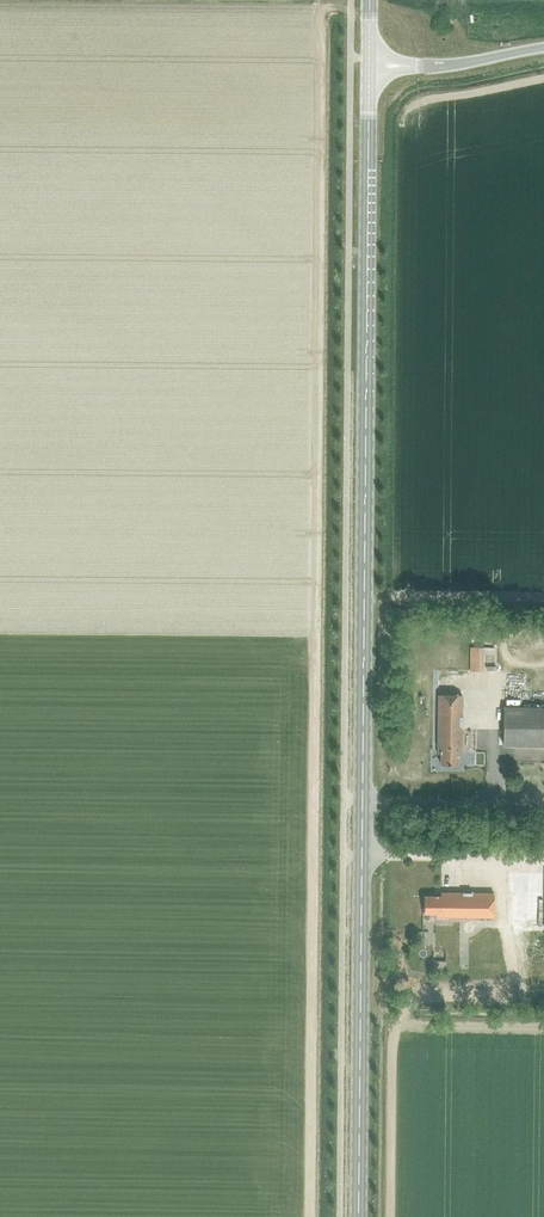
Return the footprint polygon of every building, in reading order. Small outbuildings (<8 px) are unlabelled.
[(483,672),(484,647),(470,647),(469,671),(483,672)] [(438,694),(437,750),(440,750),(440,764),(450,764),(450,768),(457,768),(457,752),(461,752),(461,695),(438,694)] [(503,745),(543,746),(543,707),(504,707),(503,745)] [(540,881),(540,868),(514,867),(514,880),(540,881)] [(493,917),(493,893),(440,893),(440,896),(424,896),(423,907),(423,913),(436,913),(435,916),(493,917)] [(430,948),(430,956),(443,955),(443,947),(430,948)]
